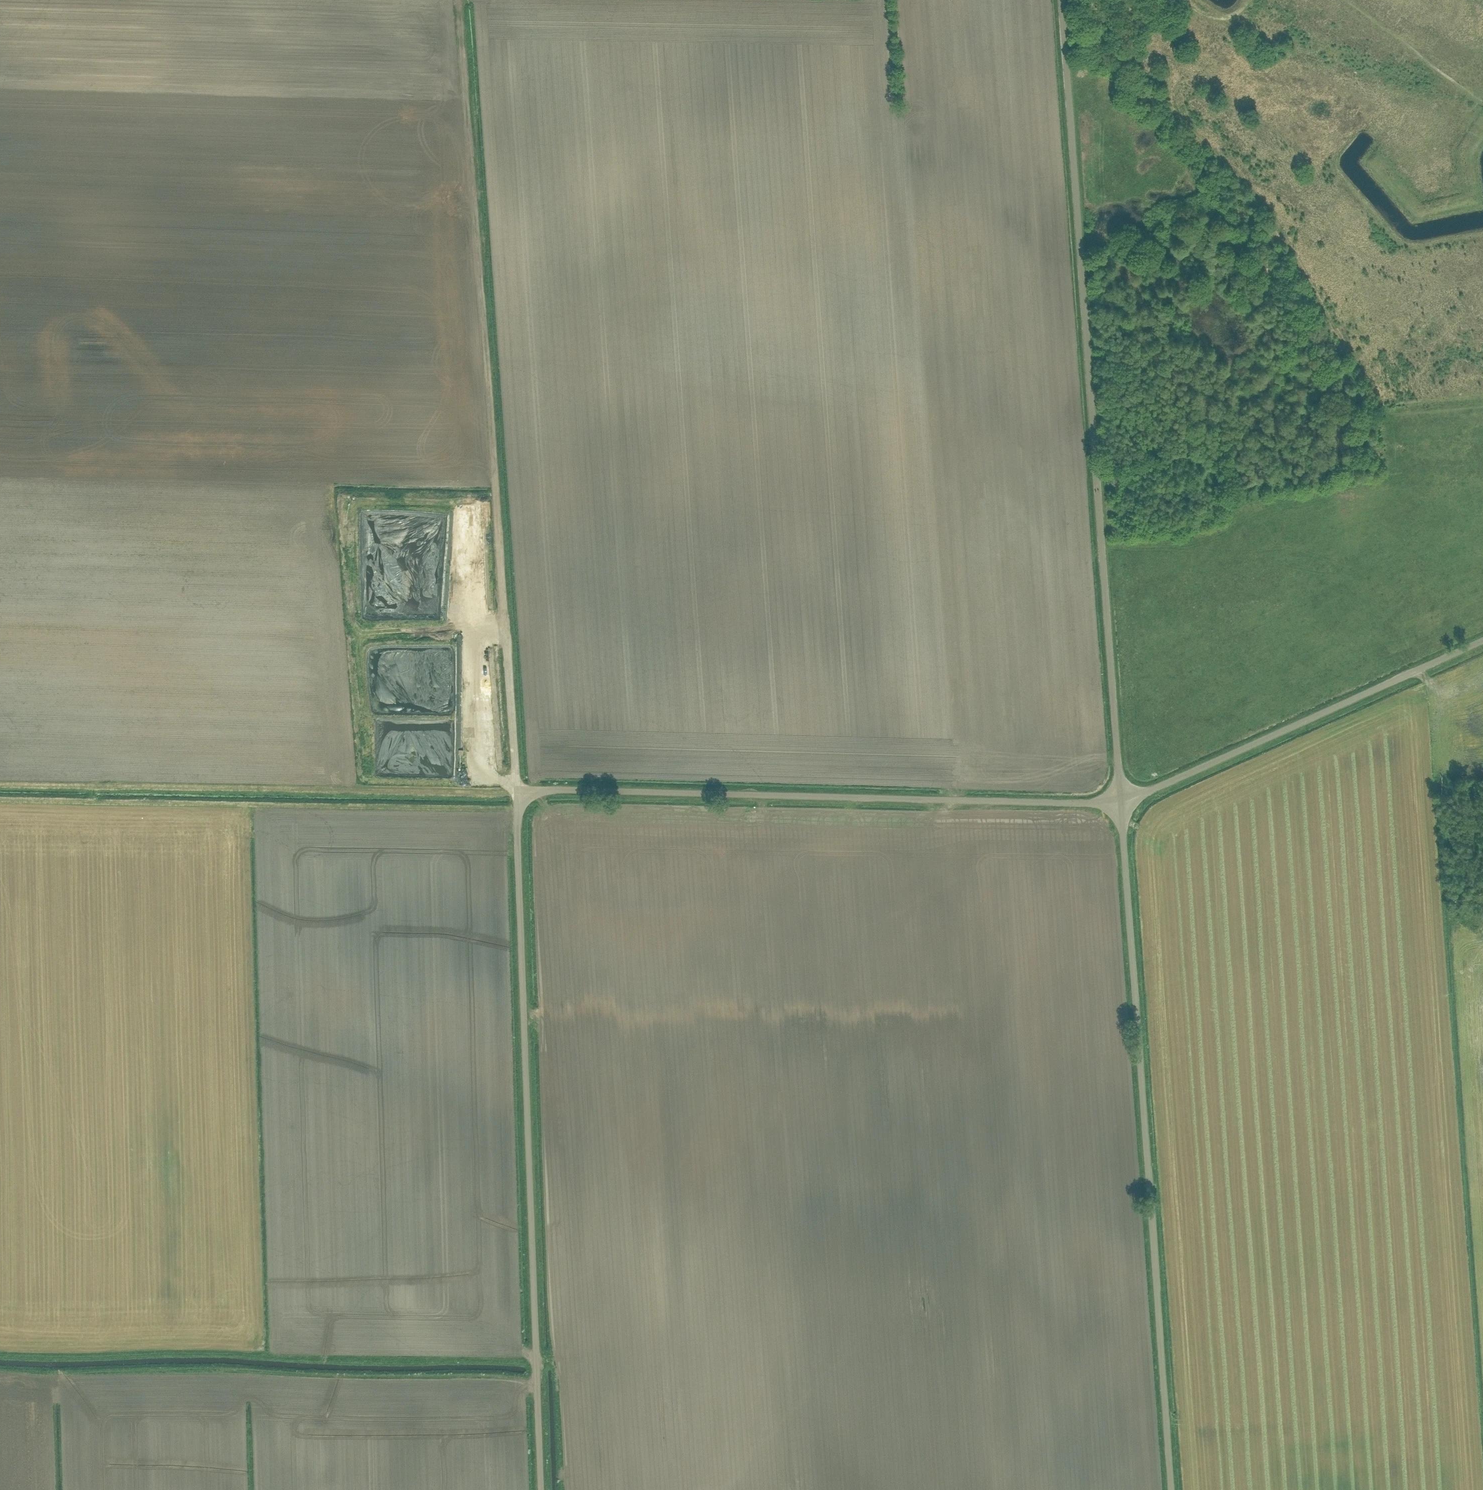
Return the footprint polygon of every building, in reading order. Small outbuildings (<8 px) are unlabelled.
[(490,651),(486,652),(485,649),(479,650),(483,670),(493,668),(490,651)]
